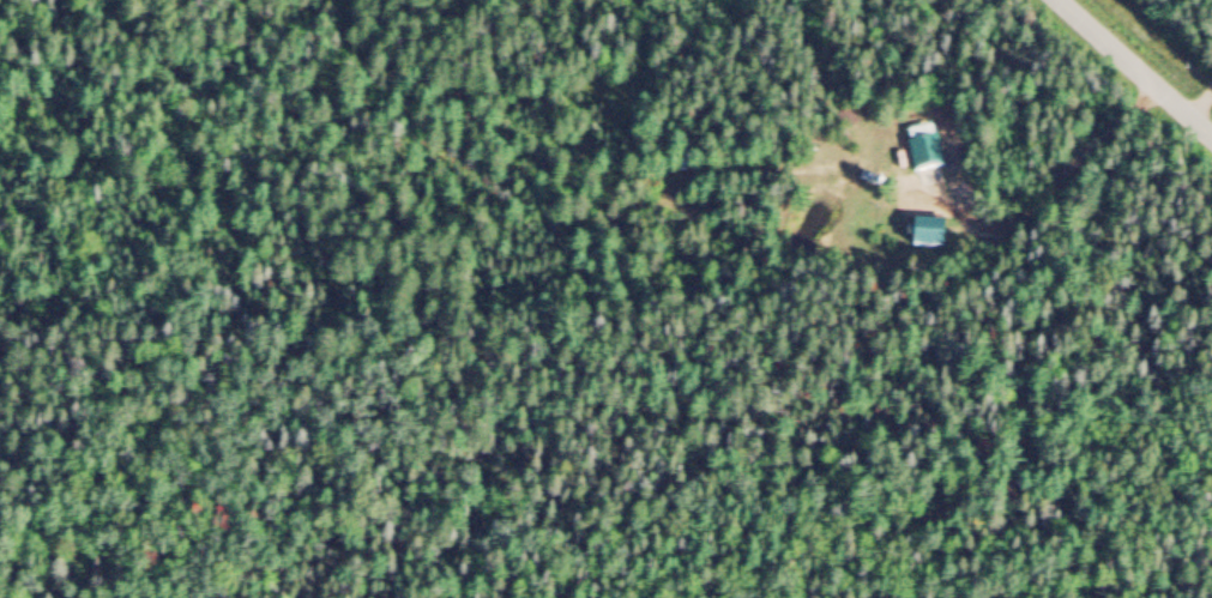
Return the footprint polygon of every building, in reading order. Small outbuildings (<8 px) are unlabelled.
[(920,216),(920,248),(950,248),(950,216),(920,216)]
